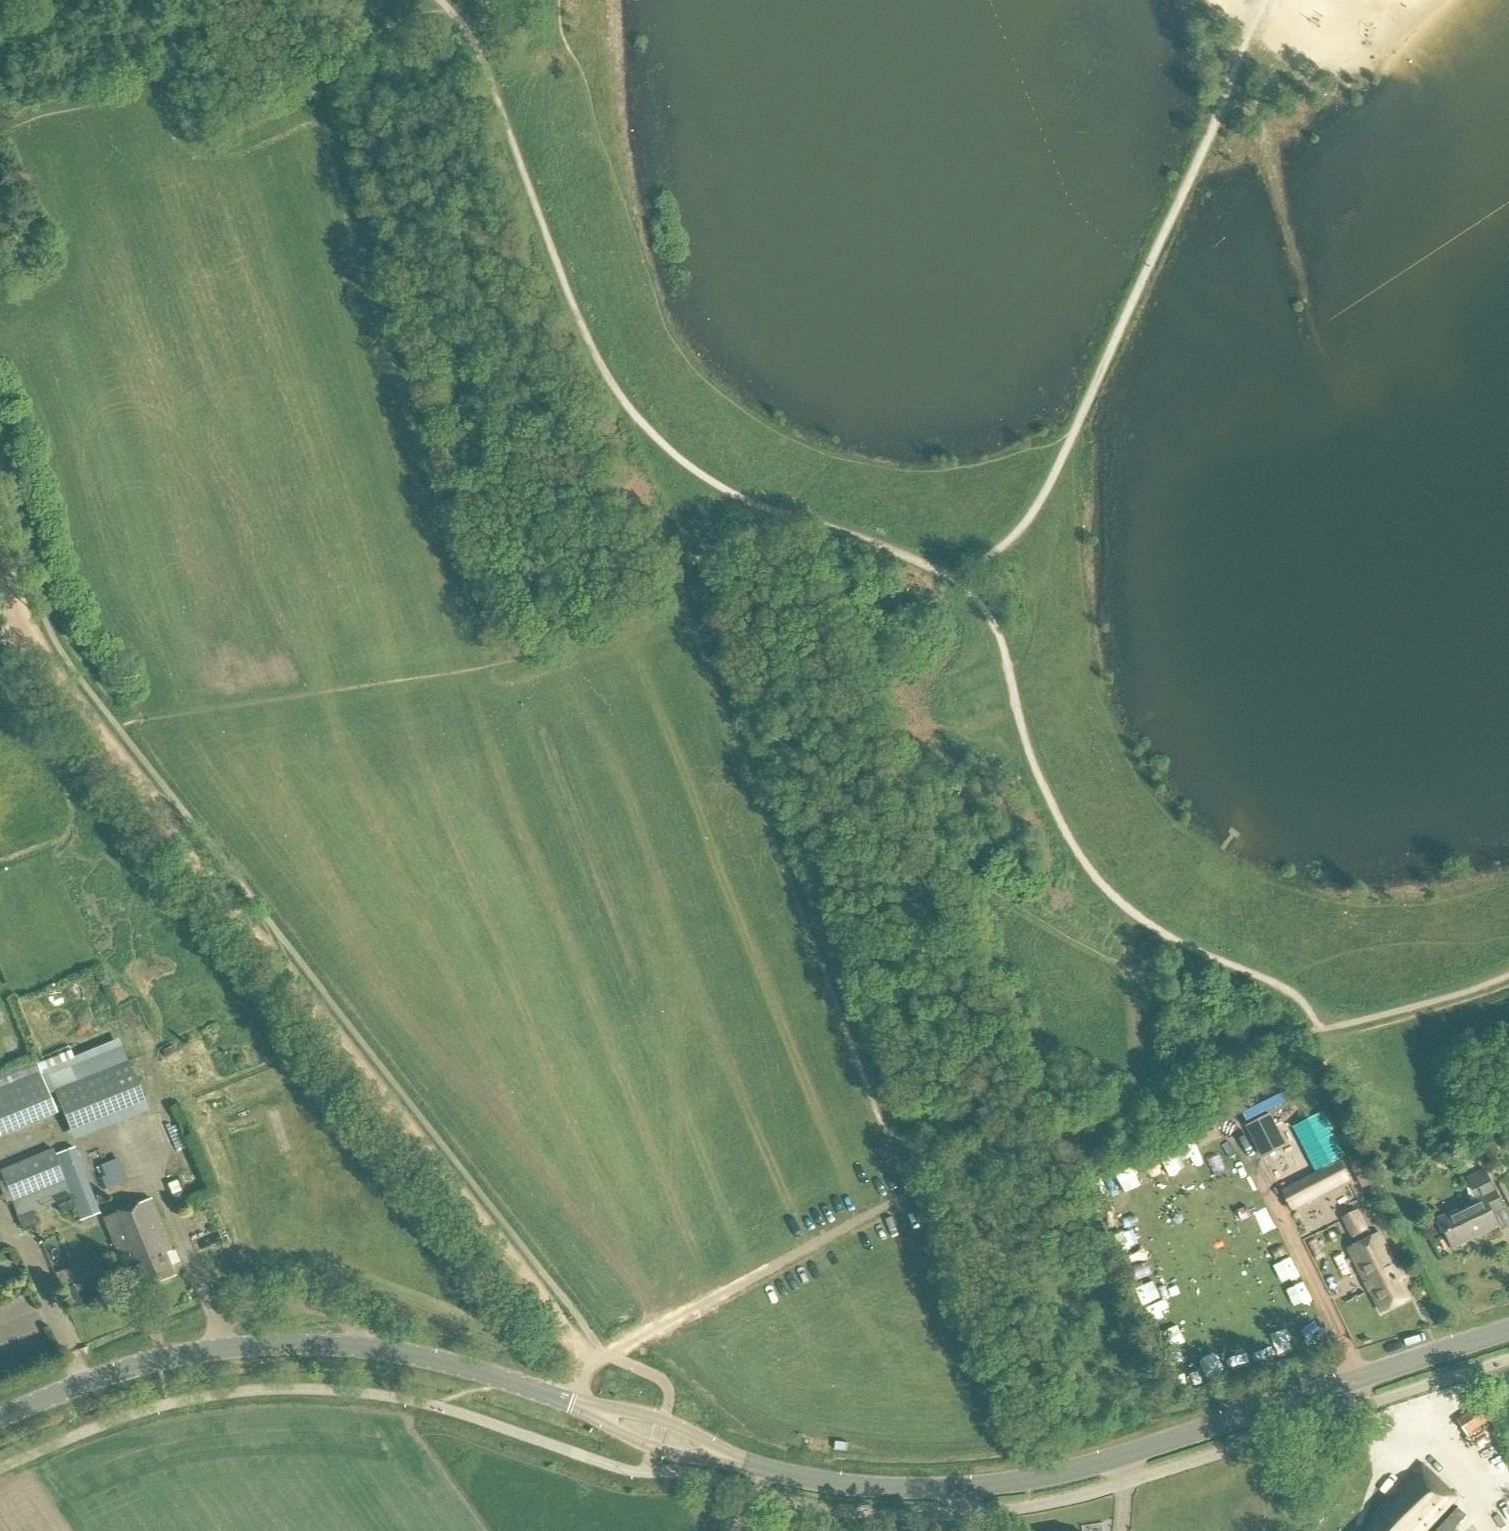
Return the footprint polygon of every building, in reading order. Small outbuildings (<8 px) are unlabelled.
[(176,1053),(173,1045),(162,1050),(165,1057),(176,1053)] [(56,1090),(70,1128),(146,1100),(131,1062),(56,1090)] [(0,1086),(0,1134),(58,1111),(42,1070),(0,1086)] [(1250,1124),(1255,1135),(1273,1125),(1268,1115),(1250,1124)] [(1195,1130),(1203,1146),(1219,1139),(1211,1122),(1195,1130)] [(72,1196),(81,1219),(99,1212),(75,1146),(56,1153),(54,1148),(1,1168),(19,1215),(72,1196)] [(1162,1173),(1181,1165),(1174,1147),(1155,1155),(1162,1173)] [(100,1160),(106,1184),(128,1178),(122,1155),(100,1160)] [(1293,1210),(1349,1182),(1339,1161),(1282,1190),(1293,1210)] [(1498,1227),(1492,1213),(1503,1208),(1485,1169),(1468,1178),(1466,1179),(1476,1200),(1437,1219),(1452,1249),(1498,1227)] [(189,1206),(183,1191),(180,1192),(176,1181),(167,1185),(178,1211),(189,1206)] [(174,1274),(166,1253),(173,1250),(152,1199),(104,1218),(125,1270),(132,1267),(141,1288),(174,1274)] [(1356,1210),(1343,1218),(1356,1245),(1348,1249),(1369,1291),(1371,1290),(1382,1311),(1407,1298),(1391,1266),(1395,1264),(1379,1233),(1370,1237),(1356,1210)] [(36,1223),(31,1212),(18,1217),(23,1228),(36,1223)] [(97,1257),(55,1273),(61,1287),(102,1271),(97,1257)] [(106,1271),(111,1282),(122,1278),(118,1266),(106,1271)] [(87,1303),(79,1283),(62,1290),(70,1310),(87,1303)] [(1488,1421),(1478,1406),(1457,1420),(1467,1436),(1488,1421)] [(1456,1498),(1422,1465),(1398,1492),(1402,1497),(1394,1505),(1389,1501),(1373,1517),(1378,1522),(1369,1530),(1425,1530),(1456,1498)]
